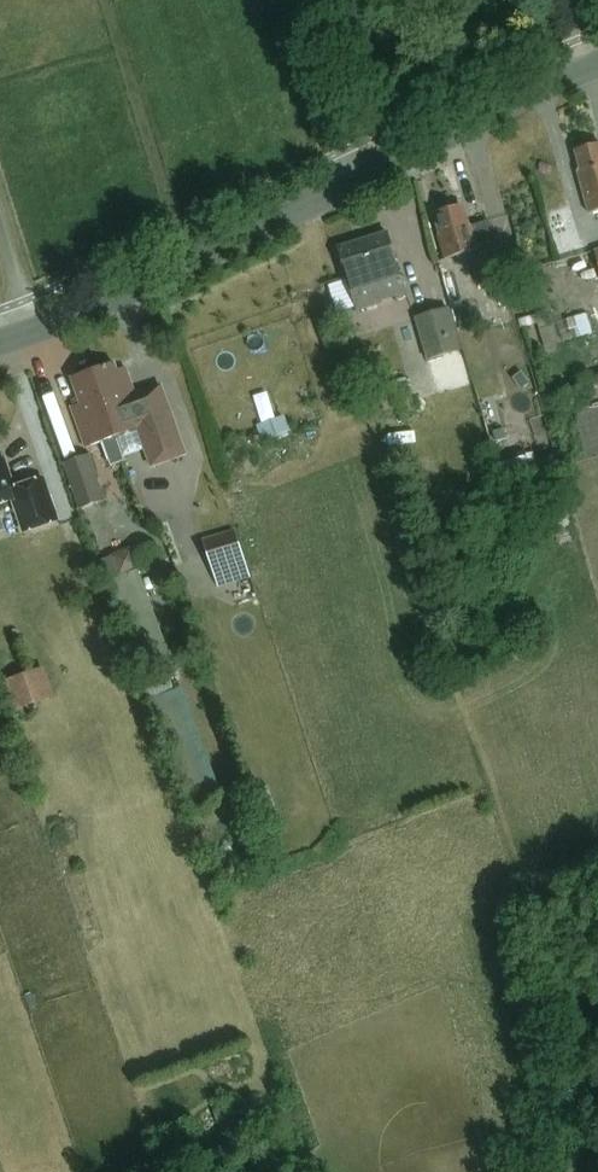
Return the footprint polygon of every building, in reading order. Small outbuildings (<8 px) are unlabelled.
[(574,154),(580,173),(577,174),(588,214),(597,212),(597,147),(574,154)] [(470,253),(480,288),(500,282),(490,248),(478,251),(471,228),(467,229),(462,209),(435,217),(440,237),(437,238),(444,261),(470,253)] [(356,313),(407,297),(387,234),(336,250),(356,313)] [(463,354),(450,310),(415,320),(427,364),(463,354)] [(587,310),(540,325),(546,346),(593,331),(587,310)] [(113,366),(92,373),(115,439),(141,430),(154,467),(184,457),(160,388),(134,397),(125,370),(116,373),(113,366)] [(85,449),(115,439),(92,373),(71,381),(80,406),(71,409),(85,449)] [(285,414),(258,422),(262,438),(290,430),(285,414)] [(501,478),(555,466),(553,455),(530,460),(529,455),(527,456),(525,449),(496,455),(501,478)] [(79,510),(105,501),(89,456),(63,465),(79,510)] [(0,463),(0,506),(14,501),(25,533),(55,522),(41,482),(12,492),(7,477),(5,477),(0,463)] [(242,567),(231,532),(208,539),(221,580),(241,574),(239,568),(242,567)] [(140,571),(133,550),(111,559),(118,579),(140,571)] [(170,660),(138,573),(104,586),(136,673),(170,660)] [(13,713),(55,699),(45,670),(3,683),(13,713)] [(184,686),(160,693),(194,795),(217,787),(184,686)]
